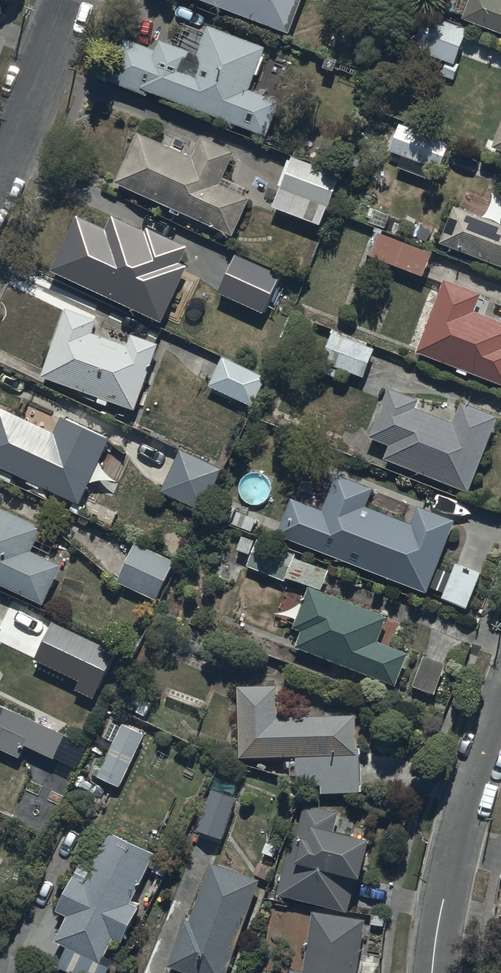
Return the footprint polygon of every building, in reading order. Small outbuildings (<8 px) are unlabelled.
[(291,32),(303,0),(205,0),(291,32)] [(466,18),(500,31),(500,0),(473,0),(466,18)] [(430,13),(416,46),(448,60),(443,73),(456,78),(461,66),(456,64),(471,30),(430,13)] [(124,35),(107,78),(148,94),(150,89),(271,135),(283,100),(253,88),(268,48),(212,25),(201,52),(163,38),(159,49),(124,35)] [(435,179),(450,140),(399,121),(385,156),(400,162),(399,166),(435,179)] [(141,130),(117,181),(234,236),(252,197),(222,182),(236,152),(202,136),(193,154),(141,130)] [(293,154),(274,205),(325,224),(343,173),(293,154)] [(443,241),(500,264),(500,221),(458,204),(443,241)] [(52,267),(163,318),(189,263),(181,259),(188,244),(146,225),(145,228),(113,213),(107,226),(77,212),(52,267)] [(378,230),(369,252),(425,276),(434,253),(378,230)] [(219,291),(266,311),(282,273),(236,253),(219,291)] [(477,310),(484,293),(448,278),(418,350),(461,367),(459,371),(469,375),(471,370),(500,383),(500,318),(477,310)] [(69,308),(45,375),(101,395),(99,400),(109,404),(111,398),(137,407),(160,343),(133,333),(129,344),(96,332),(101,320),(69,308)] [(334,331),(319,370),(346,381),(350,370),(366,376),(377,347),(334,331)] [(223,356),(210,385),(255,405),(268,377),(223,356)] [(372,436),(393,445),(388,457),(470,491),(500,416),(500,415),(464,400),(454,422),(418,407),(422,399),(392,386),(372,436)] [(0,409),(0,464),(31,479),(28,484),(39,489),(42,484),(81,503),(113,438),(65,415),(58,431),(3,404),(0,409)] [(225,467),(182,448),(164,490),(207,509),(225,467)] [(280,534),(429,591),(457,519),(419,504),(412,521),(367,504),(374,486),(339,473),(325,510),(294,498),(280,534)] [(224,502),(218,514),(253,531),(259,519),(224,502)] [(45,606),(65,563),(33,548),(44,526),(0,505),(0,584),(45,606)] [(243,534),(238,548),(252,554),(248,565),(286,581),(288,576),(310,585),(295,626),(305,630),(299,645),(399,685),(413,651),(380,638),(390,615),(323,588),(331,569),(243,534)] [(178,559),(138,541),(120,581),(159,599),(178,559)] [(483,572),(457,561),(443,597),(469,608),(483,572)] [(95,696),(117,649),(54,619),(36,658),(82,679),(78,688),(95,696)] [(448,662),(426,654),(414,685),(437,693),(448,662)] [(281,685),(240,686),(243,757),(299,755),(300,786),(322,785),(322,793),(364,792),(363,745),(359,746),(358,714),(282,716),(281,685)] [(0,705),(0,747),(21,757),(28,744),(80,769),(91,747),(1,704),(0,705)] [(113,717),(104,736),(114,741),(97,775),(122,787),(147,733),(113,717)] [(239,798),(212,790),(200,827),(227,836),(239,798)] [(291,853),(280,892),(351,912),(361,875),(366,877),(377,838),(337,827),(341,813),(307,804),(293,854),(291,853)] [(92,870),(82,865),(71,887),(60,911),(69,915),(57,940),(71,946),(61,966),(76,972),(109,972),(116,959),(106,955),(115,937),(124,942),(142,904),(134,901),(150,868),(165,876),(173,860),(111,830),(92,870)] [(213,861),(192,920),(187,918),(170,964),(197,972),(229,972),(263,879),(213,861)] [(372,917),(316,908),(306,972),(362,972),(372,917)]
